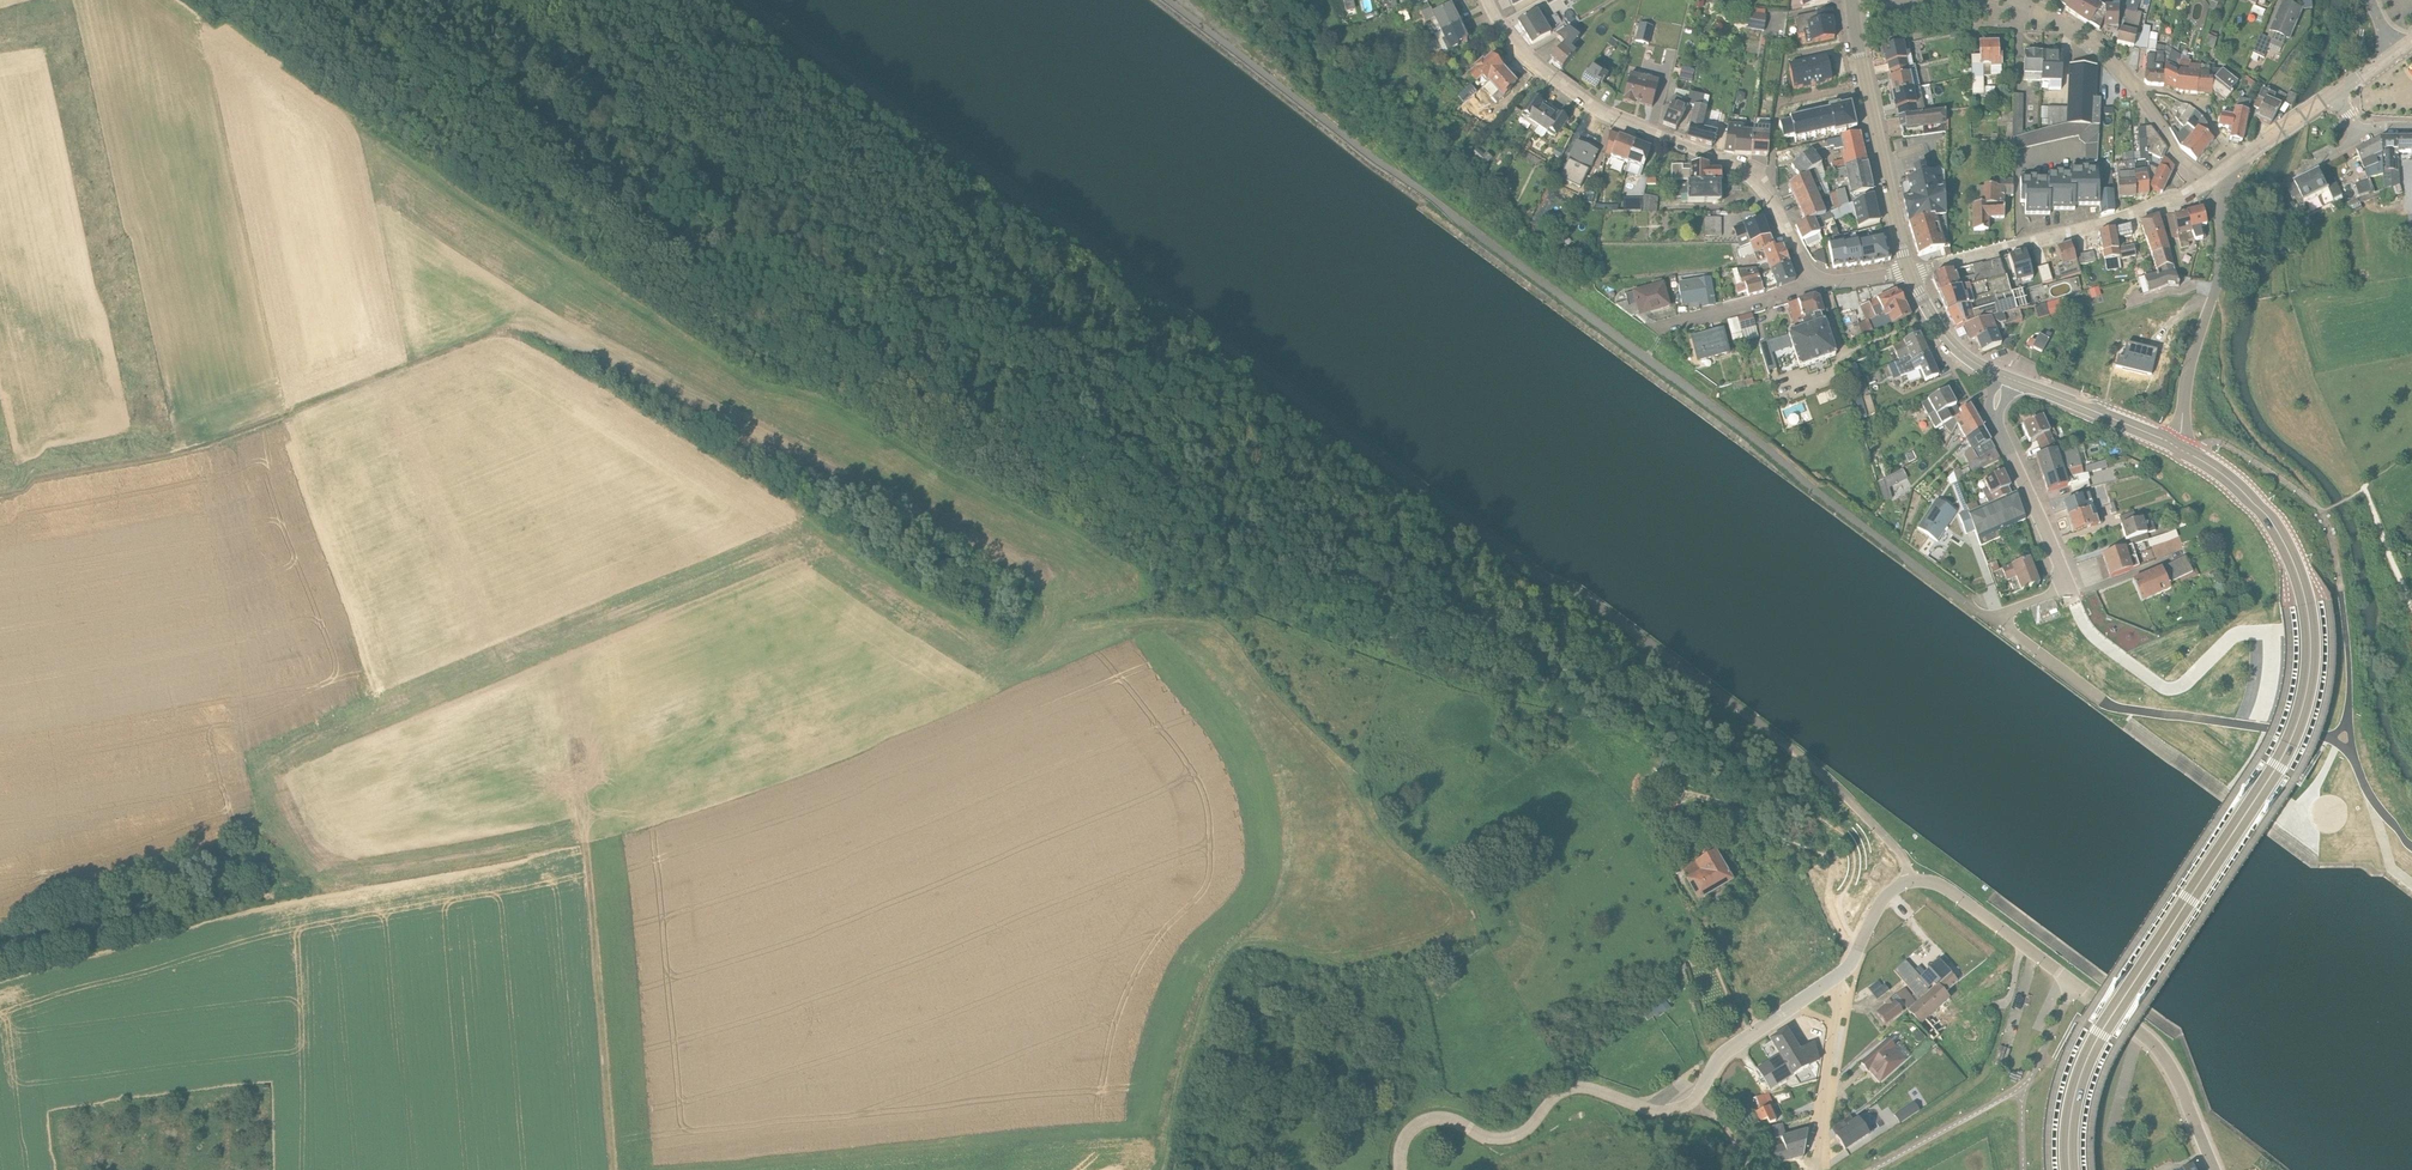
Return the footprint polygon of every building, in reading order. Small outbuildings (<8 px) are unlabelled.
[(1356,12),(1354,0),(1345,0),(1344,0),(1347,14),(1356,12)] [(1384,11),(1397,8),(1396,0),(1381,0),(1384,11)] [(2060,1),(2067,5),(2065,8),(2077,17),(2088,0),(2061,0),(2060,1)] [(2077,17),(2098,31),(2103,10),(2094,3),(2096,0),(2088,0),(2077,17)] [(2103,29),(2117,32),(2118,0),(2105,0),(2103,29)] [(2116,44),(2133,48),(2138,49),(2142,35),(2136,33),(2141,14),(2136,13),(2139,0),(2127,0),(2116,44)] [(2268,33),(2260,30),(2252,48),(2264,54),(2268,44),(2279,49),(2286,34),(2288,35),(2301,5),(2290,0),(2282,0),(2270,27),(2268,33)] [(1462,22),(1454,4),(1434,14),(1430,8),(1420,13),(1425,22),(1433,18),(1441,33),(1462,22)] [(1541,7),(1518,21),(1532,42),(1566,22),(1565,20),(1562,22),(1556,12),(1547,17),(1541,7)] [(1819,20),(1833,17),(1832,15),(1831,8),(1832,8),(1817,11),(1817,12),(1819,20)] [(1406,11),(1398,14),(1401,23),(1409,21),(1406,11)] [(1753,12),(1749,11),(1747,27),(1764,30),(1766,15),(1764,15),(1753,12)] [(1817,12),(1794,17),(1798,34),(1804,33),(1806,44),(1834,38),(1831,24),(1833,24),(1832,19),(1833,18),(1833,17),(1819,20),(1817,12)] [(1364,17),(1364,18),(1365,22),(1378,18),(1376,13),(1364,17)] [(1653,24),(1639,21),(1635,38),(1649,42),(1653,24)] [(1467,32),(1462,22),(1441,33),(1435,36),(1437,41),(1439,40),(1440,42),(1438,44),(1439,46),(1435,48),(1437,51),(1441,49),(1445,56),(1449,53),(1448,52),(1459,47),(1457,44),(1467,39),(1464,33),(1467,32)] [(1570,28),(1579,36),(1582,32),(1573,25),(1570,28)] [(2144,82),(2147,86),(2163,87),(2164,68),(2153,67),(2155,46),(2156,42),(2148,41),(2150,28),(2144,26),(2142,35),(2138,49),(2147,50),(2144,82)] [(1551,57),(1562,67),(1576,50),(1571,46),(1579,36),(1570,28),(1568,27),(1556,35),(1564,42),(1551,57)] [(2217,35),(2209,32),(2205,43),(2214,46),(2217,35)] [(1967,34),(1953,37),(1955,44),(1969,41),(1967,34)] [(1617,40),(1611,35),(1607,42),(1613,46),(1617,40)] [(1422,42),(1415,46),(1420,56),(1427,53),(1422,42)] [(1908,42),(1882,47),(1882,49),(1880,49),(1882,57),(1884,56),(1885,63),(1887,63),(1889,70),(1913,64),(1908,42)] [(1997,42),(1980,42),(1980,54),(1971,55),(1971,59),(1971,72),(1972,102),(1995,101),(1995,86),(1983,86),(1983,76),(2001,75),(2002,53),(1997,54),(1997,42)] [(2164,68),(2163,87),(2176,88),(2179,66),(2168,66),(2170,50),(2163,48),(2163,47),(2155,46),(2153,67),(2164,68)] [(2179,66),(2181,50),(2170,49),(2170,50),(2168,66),(2179,66)] [(2176,88),(2198,90),(2199,68),(2200,68),(2201,63),(2201,62),(2192,61),(2192,52),(2181,50),(2179,66),(2176,88)] [(2042,52),(2024,52),(2025,80),(2041,81),(2042,52)] [(2061,53),(2042,52),(2041,81),(2049,82),(2049,89),(2060,89),(2060,82),(2061,82),(2061,53)] [(1503,70),(1491,56),(1485,62),(1482,60),(1468,73),(1476,82),(1481,77),(1488,84),(1506,69),(1505,68),(1503,70)] [(1789,69),(1793,88),(1806,85),(1807,87),(1819,84),(1818,83),(1832,80),(1827,60),(1818,62),(1818,59),(1797,64),(1798,67),(1789,69)] [(1963,73),(1971,72),(1971,59),(1962,59),(1963,73)] [(1595,60),(1581,80),(1596,90),(1600,83),(1602,84),(1608,74),(1603,70),(1605,67),(1595,60)] [(2215,60),(2208,60),(2208,63),(2212,76),(2212,88),(2223,96),(2227,96),(2237,83),(2236,81),(2238,78),(2222,66),(2215,65),(2215,60)] [(2199,68),(2198,90),(2212,91),(2212,88),(2212,76),(2208,63),(2201,63),(2200,68),(2199,68)] [(1889,70),(1891,77),(1888,78),(1890,85),(1888,85),(1890,93),(1920,86),(1914,64),(1913,64),(1889,70)] [(2069,64),(2067,107),(2066,124),(2098,125),(2100,98),(2095,98),(2096,66),(2069,64)] [(1694,69),(1681,67),(1679,78),(1687,79),(1687,81),(1691,82),(1694,69)] [(1512,75),(1506,69),(1488,84),(1483,88),(1496,103),(1502,98),(1503,100),(1511,92),(1509,89),(1516,83),(1510,77),(1512,75)] [(2248,70),(2243,76),(2253,83),(2257,77),(2248,70)] [(1659,78),(1630,71),(1623,101),(1634,104),(1635,100),(1640,102),(1640,103),(1652,106),(1659,78)] [(1928,84),(1920,86),(1924,104),(1932,102),(1928,84)] [(2260,107),(2255,114),(2270,121),(2287,91),(2278,86),(2275,91),(2262,85),(2253,104),(2260,107)] [(1462,104),(1464,106),(1474,96),(1476,94),(1469,86),(1463,92),(1468,97),(1465,99),(1466,100),(1462,104)] [(1920,86),(1890,93),(1892,101),(1894,101),(1895,108),(1897,108),(1899,115),(1925,112),(1924,104),(1920,86)] [(2297,91),(2289,87),(2287,91),(2284,98),(2293,102),(2297,91)] [(1671,105),(1663,123),(1676,129),(1687,104),(1689,92),(1675,88),(1669,104),(1671,105)] [(1704,95),(1689,92),(1687,104),(1693,106),(1689,126),(1702,129),(1707,108),(1701,106),(1704,95)] [(2023,94),(2013,94),(2013,112),(2013,138),(2022,136),(2023,94)] [(2230,136),(2242,138),(2250,97),(2240,94),(2235,105),(2234,113),(2232,129),(2230,136)] [(1474,96),(1464,106),(1455,113),(1465,119),(1468,114),(1465,112),(1476,99),(1474,96)] [(1541,103),(1533,97),(1521,115),(1524,117),(1521,120),(1536,130),(1551,106),(1543,101),(1541,103)] [(2187,121),(2194,127),(2198,123),(2207,130),(2210,126),(2201,112),(2195,105),(2189,102),(2182,100),(2180,105),(2175,115),(2183,122),(2185,120),(2187,121)] [(1828,108),(1789,116),(1790,121),(1779,124),(1783,138),(1794,135),(1795,140),(1834,131),(1834,134),(1846,132),(1845,130),(1856,127),(1851,103),(1840,106),(1839,103),(1827,106),(1828,108)] [(2129,104),(2132,123),(2139,122),(2136,103),(2129,104)] [(1560,112),(1551,106),(1536,130),(1534,133),(1542,139),(1546,133),(1554,138),(1567,120),(1559,114),(1560,112)] [(2041,106),(2040,123),(2048,124),(2048,129),(2066,124),(2067,107),(2041,106)] [(1925,112),(1899,115),(1901,127),(1905,126),(1905,128),(1922,126),(1926,126),(1943,124),(1945,124),(1945,110),(1925,112)] [(2221,110),(2219,123),(2229,125),(2228,129),(2232,129),(2234,113),(2221,110)] [(2013,138),(2013,112),(1997,112),(1997,126),(2006,127),(2006,138),(2013,138)] [(1734,154),(1751,155),(1753,129),(1748,129),(1748,126),(1745,126),(1745,119),(1730,117),(1724,146),(1723,152),(1734,154)] [(1755,119),(1753,129),(1751,155),(1768,156),(1770,119),(1755,119)] [(2178,130),(2173,126),(2169,129),(2181,144),(2197,157),(2214,137),(2207,130),(2198,123),(2194,127),(2187,121),(2184,125),(2183,125),(2178,130)] [(1926,126),(1922,126),(1923,134),(1945,132),(1945,124),(1943,124),(1943,127),(1940,127),(1940,129),(1926,130),(1926,126)] [(2022,136),(2013,138),(2013,147),(2013,150),(2078,136),(2085,144),(2085,162),(2097,161),(2098,125),(2066,124),(2048,129),(2022,136)] [(1702,129),(1689,126),(1686,139),(1713,146),(1716,133),(1702,129)] [(2133,129),(2130,129),(2132,154),(2135,197),(2148,196),(2145,164),(2147,164),(2146,153),(2144,128),(2137,129),(2139,145),(2134,145),(2133,129)] [(2167,149),(2150,128),(2144,128),(2146,153),(2160,158),(2164,149),(2167,150),(2167,149)] [(1625,168),(1635,142),(1610,132),(1604,160),(1625,168)] [(1843,167),(1866,162),(1859,133),(1811,145),(1812,150),(1833,145),(1834,148),(1843,146),(1844,154),(1841,155),(1842,160),(1830,163),(1831,166),(1822,168),(1824,175),(1844,170),(1843,167)] [(2382,157),(2381,134),(2356,147),(2367,174),(2382,170),(2382,163),(2382,157)] [(2398,147),(2398,134),(2381,134),(2382,157),(2385,157),(2385,163),(2382,163),(2382,170),(2382,177),(2391,177),(2391,182),(2399,181),(2398,166),(2395,166),(2394,153),(2397,153),(2397,147),(2398,147)] [(2398,134),(2398,147),(2411,147),(2411,134),(2398,134)] [(2013,147),(2013,138),(2006,138),(2004,138),(2004,146),(2013,147)] [(1578,144),(1576,143),(1568,159),(1562,156),(1560,159),(1558,164),(1565,168),(1559,181),(1579,191),(1597,153),(1588,149),(1589,145),(1588,143),(1583,140),(1580,141),(1578,144)] [(1645,146),(1635,142),(1625,168),(1625,172),(1639,178),(1650,149),(1644,147),(1645,146)] [(1812,150),(1811,145),(1791,149),(1792,154),(1812,150)] [(1563,153),(1556,149),(1553,156),(1560,159),(1562,156),(1563,153)] [(1811,151),(1791,167),(1801,179),(1821,164),(1811,151)] [(2118,200),(2135,199),(2135,197),(2132,154),(2122,154),(2122,163),(2116,163),(2118,200)] [(2159,195),(2162,194),(2174,166),(2162,160),(2157,170),(2148,166),(2149,182),(2152,183),(2149,189),(2159,195)] [(1833,212),(1873,195),(1866,162),(1843,167),(1844,170),(1824,175),(1826,183),(1827,186),(1831,185),(1833,193),(1829,195),(1833,212)] [(1801,179),(1788,186),(1793,197),(1826,183),(1824,175),(1822,168),(1821,164),(1801,179)] [(1904,200),(1909,224),(1925,219),(1925,220),(1947,216),(1944,169),(1939,166),(1925,170),(1923,165),(1911,169),(1914,179),(1909,181),(1912,197),(1904,200)] [(2328,165),(2319,169),(2328,186),(2333,195),(2341,191),(2328,165)] [(1682,166),(1671,166),(1671,182),(1687,182),(1687,184),(1720,184),(1720,171),(1708,171),(1708,166),(1691,166),(1691,171),(1682,171),(1682,166)] [(2286,185),(2292,196),(2294,195),(2298,201),(2303,199),(2328,186),(2319,169),(2318,167),(2294,180),(2294,181),(2286,185)] [(2074,205),(2099,205),(2096,173),(2096,169),(2087,169),(2087,168),(2080,168),(2080,169),(2069,169),(2069,174),(2069,189),(2074,189),(2074,205)] [(2111,172),(2096,173),(2099,205),(2100,216),(2114,212),(2111,172)] [(2069,174),(2062,174),(2062,173),(2056,173),(2056,176),(2049,176),(2049,178),(2048,192),(2050,193),(2049,209),(2074,210),(2074,205),(2074,189),(2069,189),(2069,174)] [(2355,180),(2358,192),(2371,187),(2368,176),(2355,180)] [(2029,177),(2029,179),(2019,178),(2019,204),(2025,204),(2025,214),(2049,214),(2049,209),(2050,193),(2048,192),(2049,178),(2036,178),(2036,177),(2029,177)] [(1996,186),(1983,185),(1983,187),(1977,187),(1977,204),(1971,204),(1972,230),(1987,231),(1987,218),(2004,218),(2003,196),(2012,196),(2012,179),(1996,179),(1996,186)] [(2402,189),(2399,181),(2391,182),(2382,186),(2382,187),(2377,189),(2379,193),(2382,198),(2391,194),(2390,193),(2402,189)] [(1826,183),(1793,197),(1798,207),(1818,198),(1829,195),(1827,186),(1826,183)] [(1720,184),(1687,184),(1671,185),(1671,198),(1680,198),(1680,203),(1720,204),(1720,184)] [(2333,195),(2328,186),(2303,199),(2308,209),(2333,196),(2333,195)] [(2379,193),(2377,189),(2374,190),(2373,188),(2356,193),(2344,200),(2350,211),(2362,204),(2359,200),(2379,193)] [(1594,196),(1587,194),(1585,202),(1583,202),(1583,204),(1591,206),(1594,196)] [(1643,199),(1640,212),(1656,212),(1658,198),(1644,195),(1643,199)] [(1857,229),(1879,222),(1873,195),(1833,212),(1830,214),(1833,223),(1853,213),(1857,229)] [(1818,198),(1798,207),(1805,224),(1825,215),(1818,198)] [(1622,212),(1640,212),(1643,199),(1623,199),(1622,212)] [(2187,209),(2187,210),(2195,236),(2206,234),(2203,223),(2207,221),(2203,205),(2187,209)] [(2195,236),(2187,210),(2185,211),(2184,210),(2181,211),(2180,212),(2166,216),(2171,235),(2177,232),(2179,236),(2181,245),(2190,243),(2189,239),(2195,237),(2195,236)] [(1805,224),(1795,229),(1802,242),(1805,249),(1821,242),(1818,236),(1820,235),(1818,231),(1825,228),(1824,227),(1833,223),(1830,214),(1825,215),(1805,224)] [(1925,219),(1909,224),(1919,257),(1939,250),(1941,257),(1945,256),(1945,258),(1951,256),(1950,255),(1947,231),(1947,216),(1925,220),(1925,219)] [(2146,238),(2163,233),(2157,217),(2140,222),(2146,238)] [(1721,220),(1705,220),(1704,238),(1721,238),(1721,220)] [(1769,238),(1762,220),(1733,231),(1739,249),(1769,238)] [(1856,236),(1881,229),(1881,227),(1838,237),(1833,223),(1824,227),(1825,228),(1818,231),(1820,235),(1818,236),(1821,242),(1823,252),(1826,267),(1832,265),(1828,246),(1843,242),(1843,244),(1857,241),(1856,236)] [(2130,225),(2114,229),(2118,250),(2119,260),(2135,257),(2130,225)] [(1871,240),(1883,237),(1881,229),(1856,236),(1857,241),(1857,243),(1871,240)] [(2114,229),(2099,233),(2103,253),(2118,250),(2114,229)] [(2163,233),(2146,238),(2151,254),(2152,256),(2169,251),(2163,233)] [(1883,237),(1871,240),(1876,264),(1890,261),(1883,237)] [(1769,238),(1739,249),(1743,259),(1753,255),(1756,264),(1766,261),(1767,266),(1758,269),(1761,277),(1771,274),(1789,267),(1782,249),(1775,252),(1769,238)] [(1871,240),(1857,243),(1860,254),(1859,255),(1861,265),(1861,267),(1876,264),(1871,240)] [(1860,254),(1857,243),(1857,241),(1843,244),(1845,255),(1844,256),(1847,267),(1847,268),(1861,265),(1859,255),(1860,254)] [(1843,244),(1843,242),(1828,246),(1832,265),(1833,270),(1847,267),(1844,256),(1845,255),(1843,244)] [(2070,244),(2057,248),(2061,263),(2057,265),(2061,279),(2080,273),(2078,265),(2074,256),(2070,244)] [(2118,250),(2103,253),(2106,272),(2121,269),(2119,260),(2118,250)] [(2074,256),(2078,265),(2096,262),(2095,257),(2099,256),(2097,251),(2093,252),(2093,251),(2074,256)] [(2169,251),(2152,256),(2156,271),(2173,265),(2169,251)] [(1826,267),(1823,252),(1814,255),(1817,263),(1826,267)] [(2025,252),(2008,257),(2015,284),(2033,279),(2025,252)] [(1932,281),(1938,294),(2004,277),(2000,259),(1992,261),(1972,266),(1974,276),(1958,280),(1956,276),(1954,277),(1952,271),(1933,276),(1932,281)] [(2050,265),(2039,267),(2043,285),(2053,283),(2050,265)] [(2158,277),(2175,271),(2173,265),(2156,271),(2157,274),(2158,277)] [(1789,267),(1771,274),(1776,289),(1795,282),(1789,267)] [(1747,299),(1763,295),(1758,278),(1756,271),(1731,273),(1737,295),(1740,296),(1746,294),(1747,299)] [(2158,277),(2157,274),(2151,275),(2150,272),(2145,273),(2146,276),(2136,279),(2138,286),(2140,285),(2143,295),(2179,284),(2175,271),(2158,277)] [(1763,295),(1776,289),(1771,274),(1761,277),(1758,278),(1763,295)] [(1938,294),(1946,313),(2011,294),(2006,276),(2004,277),(1938,294)] [(1639,319),(1669,310),(1661,281),(1651,284),(1652,287),(1631,293),(1632,294),(1624,296),(1627,303),(1615,307),(1631,319),(1638,315),(1639,319)] [(1677,285),(1681,308),(1702,304),(1702,309),(1702,310),(1714,308),(1709,281),(1677,285)] [(1895,292),(1899,293),(1910,317),(1913,316),(1902,292),(1901,293),(1898,289),(1895,291),(1895,292)] [(2098,289),(2089,291),(2091,298),(2100,295),(2098,289)] [(1891,326),(1910,317),(1899,293),(1895,292),(1878,299),(1891,326)] [(1955,329),(1963,326),(2018,311),(2026,309),(2021,292),(2011,294),(1946,313),(1955,329)] [(1814,298),(1787,306),(1794,326),(1790,328),(1792,334),(1803,331),(1801,324),(1813,320),(1812,318),(1819,316),(1827,313),(1825,306),(1820,307),(1818,300),(1814,298)] [(1891,326),(1878,299),(1860,308),(1866,322),(1857,326),(1863,339),(1891,326)] [(2055,300),(2046,303),(2049,315),(2062,312),(2059,301),(2055,302),(2055,300)] [(2049,315),(2046,303),(2034,306),(2038,319),(2049,315)] [(1963,326),(1970,343),(1976,340),(1996,332),(2004,329),(2002,324),(2004,324),(2005,326),(2012,324),(2021,321),(2018,311),(1963,326)] [(1751,316),(1737,320),(1741,340),(1742,343),(1758,339),(1751,316)] [(1792,351),(1798,371),(1836,358),(1824,323),(1821,324),(1819,316),(1812,318),(1813,320),(1801,324),(1803,331),(1792,334),(1787,336),(1792,351)] [(1737,320),(1727,323),(1732,343),(1741,340),(1737,320)] [(1692,344),(1697,364),(1728,356),(1722,332),(1712,335),(1713,339),(1692,344)] [(1996,332),(1976,340),(1981,353),(2001,345),(1999,341),(1996,332)] [(2032,348),(2042,353),(2051,335),(2047,332),(2044,337),(2039,335),(2035,342),(2030,339),(2026,346),(2032,349),(2032,348)] [(1692,344),(1713,339),(1712,335),(1712,333),(1689,339),(1691,344),(1692,344)] [(1928,354),(1919,334),(1892,347),(1898,361),(1909,357),(1911,362),(1928,354)] [(1772,356),(1792,351),(1787,336),(1759,345),(1767,373),(1776,371),(1772,356)] [(2010,338),(1999,341),(2001,345),(2001,347),(2011,344),(2010,338)] [(2156,351),(2126,344),(2120,369),(2150,376),(2154,361),(2156,351)] [(1911,362),(1909,357),(1898,361),(1888,366),(1894,380),(1919,370),(1925,382),(1938,376),(1928,354),(1911,362)] [(2154,361),(2150,376),(2157,378),(2161,363),(2154,361)] [(1855,363),(1844,368),(1850,385),(1855,384),(1851,373),(1858,370),(1855,363)] [(1751,380),(1732,386),(1733,392),(1753,386),(1751,380)] [(1850,385),(1848,386),(1851,396),(1866,392),(1862,381),(1855,384),(1850,385)] [(1947,390),(1921,404),(1934,429),(1943,424),(1953,419),(1961,415),(1959,411),(1947,390)] [(1870,395),(1864,397),(1867,408),(1866,408),(1869,414),(1875,412),(1870,395)] [(1861,396),(1854,398),(1860,418),(1867,417),(1861,396)] [(1969,405),(1959,411),(1961,415),(1953,419),(1956,424),(1964,438),(1982,428),(1969,405)] [(2042,417),(2022,426),(2029,442),(2036,439),(2043,454),(2058,451),(2052,438),(2047,427),(2042,417)] [(1951,434),(1956,424),(1953,419),(1943,424),(1951,434)] [(1867,420),(1859,423),(1861,429),(1869,427),(1867,420)] [(2051,425),(2047,427),(2052,438),(2056,436),(2051,425)] [(1994,449),(1982,428),(1964,438),(1970,449),(1964,452),(1964,455),(1968,464),(1994,449)] [(1941,440),(1933,445),(1934,446),(1929,448),(1932,453),(1945,447),(1941,440)] [(2043,454),(2036,456),(2042,477),(2080,467),(2090,464),(2089,461),(2087,461),(2082,445),(2058,452),(2058,451),(2043,454)] [(1994,449),(1968,464),(1972,474),(2000,460),(1994,449)] [(2122,456),(2112,458),(2113,464),(2124,461),(2122,456)] [(2082,474),(2088,473),(2107,467),(2105,460),(2090,464),(2080,467),(2082,474)] [(1960,468),(1953,472),(1957,482),(1971,475),(1967,467),(1961,471),(1960,468)] [(2080,467),(2042,477),(2047,492),(2069,484),(2071,491),(2090,486),(2088,479),(2089,479),(2088,473),(2082,474),(2080,467)] [(1974,530),(1968,513),(1965,506),(1957,482),(1953,472),(1947,479),(1950,485),(1953,484),(1963,512),(1959,514),(1966,533),(1974,530)] [(2003,472),(1983,482),(1987,489),(1982,491),(1988,504),(2011,494),(2008,488),(2009,487),(2003,472)] [(1882,482),(1877,484),(1882,503),(1888,501),(1882,482)] [(1987,489),(1983,482),(1978,484),(1982,491),(1987,489)] [(2105,484),(2095,487),(2100,502),(2110,499),(2105,484)] [(1978,509),(1968,513),(1974,530),(1981,546),(2000,538),(1997,532),(2025,520),(2025,519),(2016,492),(2016,493),(2016,492),(2011,494),(1988,504),(1978,509)] [(2063,503),(2068,517),(2094,509),(2092,502),(2094,502),(2093,499),(2091,500),(2089,493),(2073,498),(2074,499),(2063,503)] [(1918,528),(1938,541),(1944,531),(1946,532),(1948,529),(1946,527),(1956,512),(1936,499),(1918,528)] [(1968,513),(1978,509),(1975,502),(1965,506),(1968,513)] [(2068,517),(2073,532),(2100,523),(2095,508),(2094,509),(2068,517)] [(2119,517),(2121,525),(2137,520),(2134,512),(2119,517)] [(2121,525),(2125,540),(2129,539),(2131,545),(2149,539),(2147,533),(2155,530),(2150,515),(2137,520),(2121,525)] [(2164,533),(2185,526),(2184,521),(2177,523),(2176,521),(2162,526),(2164,533)] [(2175,531),(2147,540),(2149,548),(2177,538),(2175,531)] [(2102,554),(2110,577),(2139,566),(2132,545),(2102,554)] [(2039,584),(2029,558),(1999,570),(1992,573),(1996,585),(2010,580),(2015,593),(2039,584)] [(2185,558),(2132,580),(2141,601),(2170,589),(2168,585),(2176,581),(2178,586),(2199,576),(2193,564),(2188,566),(2185,558)] [(1988,564),(1992,573),(1999,570),(1995,561),(1988,564)] [(2339,822),(2344,814),(2330,806),(2325,814),(2339,822)] [(1686,884),(1698,905),(1732,885),(1715,856),(1695,867),(1701,876),(1686,884)] [(1897,977),(1914,995),(1919,1001),(1949,974),(1939,963),(1921,979),(1909,965),(1897,977)] [(1907,1013),(1933,1042),(1940,1036),(1938,1034),(1945,1027),(1939,1020),(1935,1023),(1930,1017),(1950,999),(1945,995),(1957,983),(1949,974),(1919,1001),(1915,1005),(1907,1013)] [(1877,983),(1868,990),(1876,1002),(1889,992),(1884,986),(1881,988),(1877,983)] [(1886,1007),(1876,1015),(1885,1027),(1904,1013),(1902,1010),(1903,1009),(1907,1013),(1915,1005),(1910,998),(1904,991),(1885,1005),(1886,1007)] [(1919,1001),(1914,995),(1910,998),(1915,1005),(1919,1001)] [(1663,1006),(1650,1016),(1656,1024),(1669,1015),(1663,1006)] [(1780,1059),(1756,1073),(1769,1094),(1783,1085),(1787,1091),(1816,1083),(1811,1065),(1818,1064),(1813,1046),(1798,1054),(1785,1034),(1770,1044),(1780,1059)] [(1887,1042),(1860,1066),(1861,1066),(1866,1073),(1868,1074),(1879,1086),(1905,1063),(1903,1061),(1908,1057),(1898,1046),(1894,1049),(1887,1042)] [(1866,1073),(1861,1066),(1845,1080),(1850,1086),(1866,1073)] [(1767,1097),(1752,1103),(1754,1108),(1757,1107),(1761,1115),(1754,1117),(1759,1127),(1766,1123),(1768,1127),(1775,1124),(1768,1110),(1772,1109),(1767,1097)] [(1895,1112),(1899,1123),(1921,1114),(1917,1104),(1895,1112)] [(1862,1117),(1873,1133),(1879,1129),(1867,1113),(1862,1117)] [(1858,1120),(1868,1136),(1873,1133),(1862,1117),(1858,1120)] [(1848,1130),(1835,1138),(1844,1152),(1868,1136),(1858,1120),(1857,1119),(1849,1125),(1846,1126),(1848,1130)] [(1831,1132),(1835,1138),(1848,1130),(1846,1126),(1849,1125),(1847,1122),(1831,1132)] [(1774,1169),(1782,1169),(1781,1166),(1803,1159),(1807,1133),(1785,1139),(1782,1127),(1771,1128),(1775,1142),(1780,1140),(1783,1148),(1770,1152),(1774,1168),(1773,1168),(1774,1169)] [(2191,1159),(2172,1169),(2197,1169),(2191,1159)]
